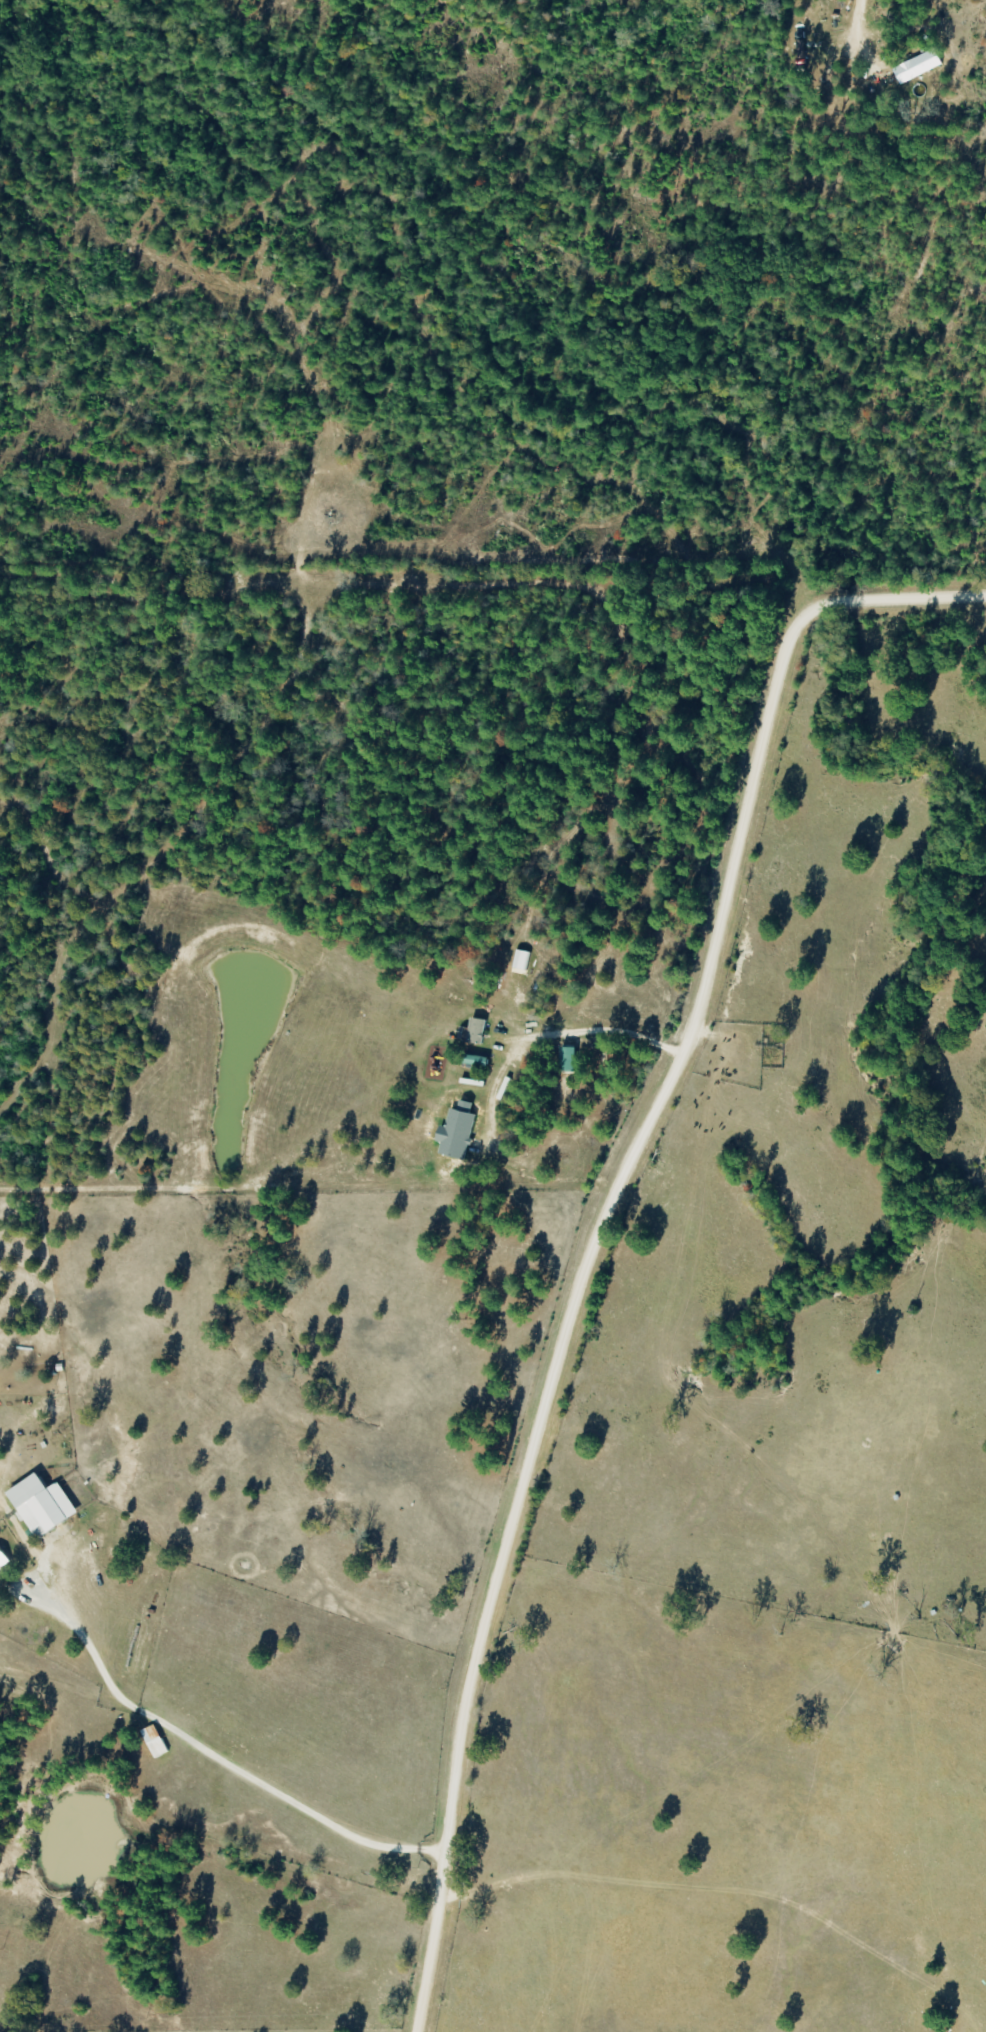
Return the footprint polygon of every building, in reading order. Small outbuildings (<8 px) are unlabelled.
[(892,68),(899,84),(942,65),(935,49),(892,68)] [(489,1063),(505,1065),(506,1053),(491,1051),(489,1063)] [(11,1561),(0,1545),(0,1569),(11,1561)] [(142,1730),(155,1760),(169,1754),(156,1724),(142,1730)]
